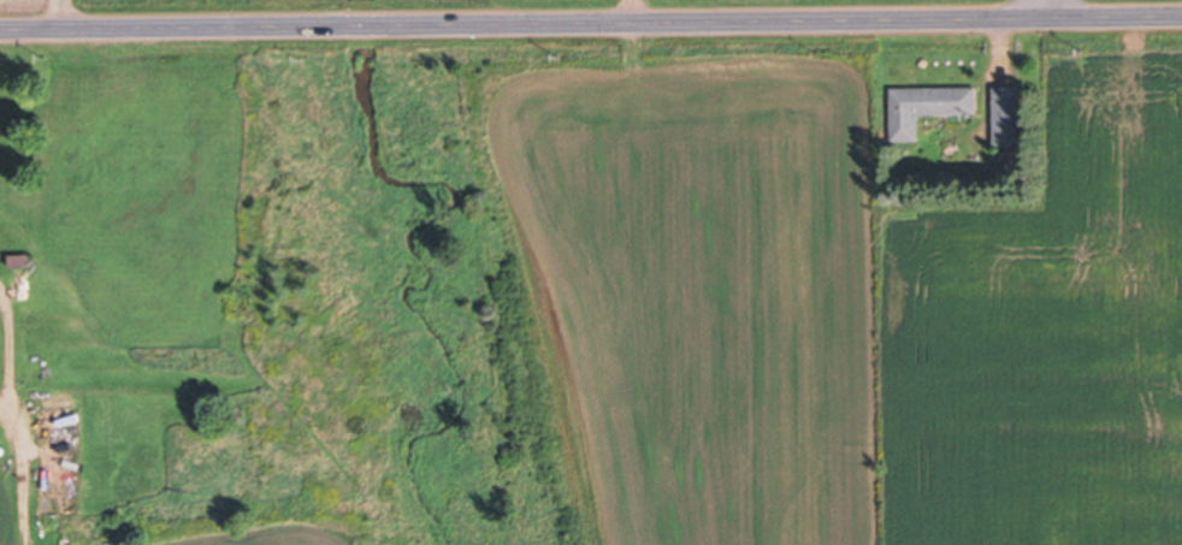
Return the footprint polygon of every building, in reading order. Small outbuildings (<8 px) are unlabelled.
[(980,86),(902,86),(902,116),(980,116),(980,86)] [(1025,87),(998,87),(998,145),(1025,145),(1025,87)] [(43,512),(88,512),(88,406),(43,406),(43,512)]
